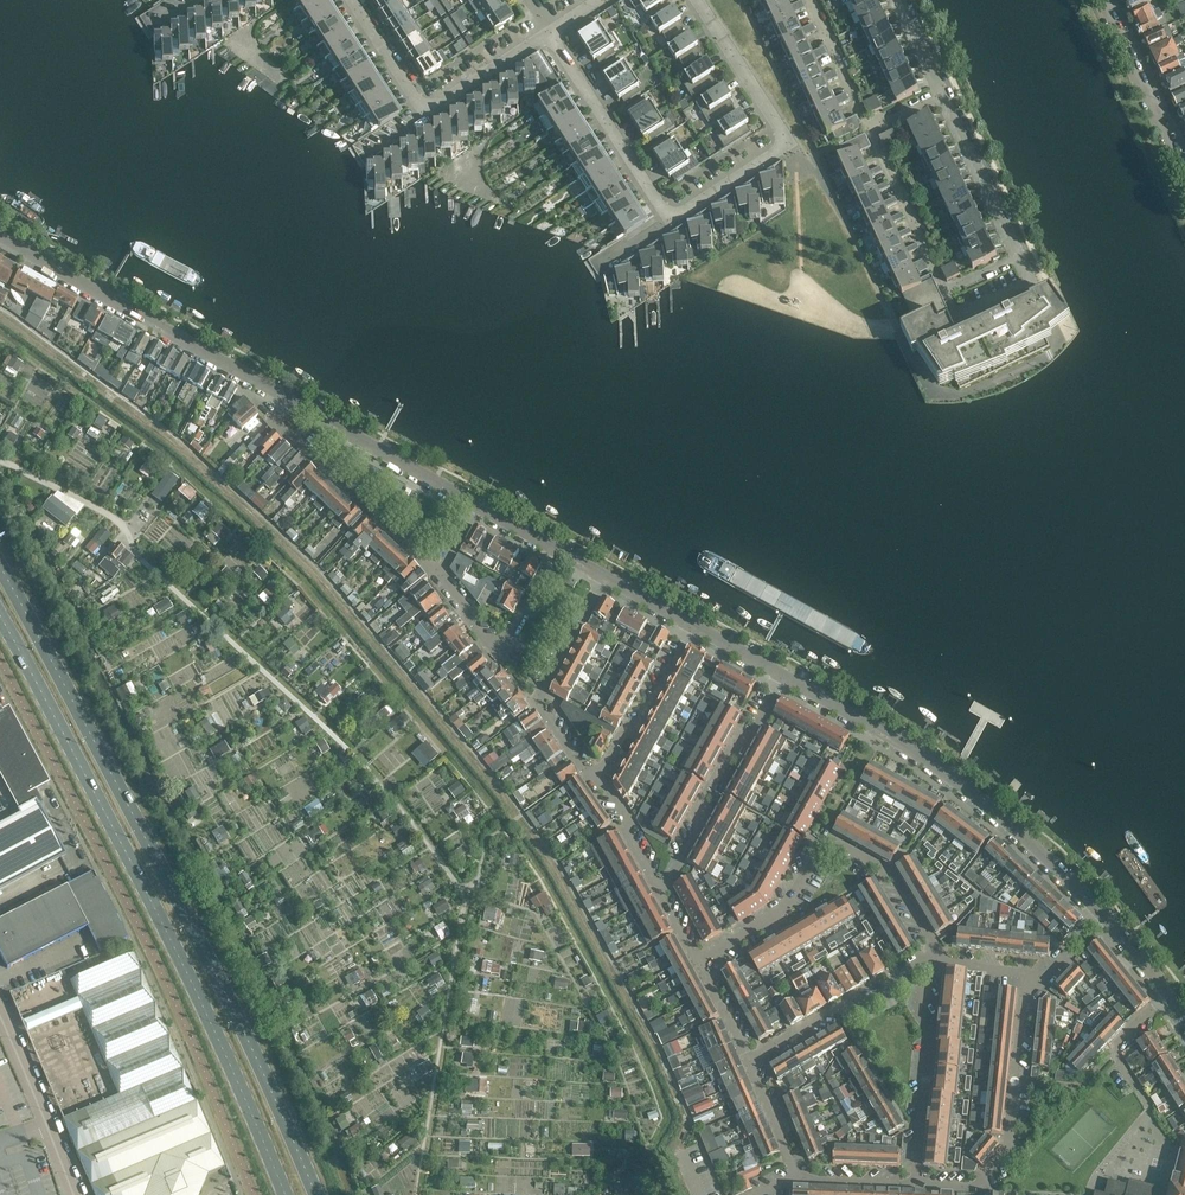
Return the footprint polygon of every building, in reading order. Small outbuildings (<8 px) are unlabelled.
[(204,4),(205,30),(222,29),(222,39),(223,39),(222,19),(221,0),(214,0),(214,3),(204,4)] [(222,19),(239,18),(239,29),(239,28),(239,8),(238,0),(221,0),(222,19)] [(239,8),(255,8),(256,18),(255,3),(255,0),(238,0),(239,8)] [(307,20),(330,6),(326,0),(312,0),(300,8),(293,12),(294,13),(300,9),(307,20)] [(300,8),(312,0),(295,0),(300,8)] [(400,1),(402,0),(378,0),(374,3),(381,14),(400,1)] [(441,18),(445,15),(436,0),(429,0),(441,18)] [(448,13),(453,10),(446,0),(439,0),(448,13)] [(475,13),(496,0),(472,0),(468,2),(475,13)] [(487,22),(509,8),(505,2),(504,3),(503,4),(500,0),(496,0),(475,13),(476,14),(480,11),(487,22)] [(649,13),(652,19),(671,7),(667,1),(668,0),(629,0),(636,10),(636,9),(641,5),(647,15),(647,14),(649,13)] [(765,9),(784,0),(761,0),(765,9)] [(773,19),(773,20),(804,5),(802,1),(791,7),(787,0),(784,0),(765,9),(768,16),(771,15),(773,19)] [(856,15),(878,4),(875,0),(859,0),(851,4),(856,15)] [(1128,4),(1127,6),(1129,10),(1131,10),(1132,11),(1151,2),(1150,0),(1127,0),(1128,4)] [(381,14),(388,24),(407,12),(400,1),(381,14)] [(197,14),(188,14),(189,41),(205,40),(206,50),(205,30),(204,4),(204,3),(204,2),(197,7),(197,14)] [(856,15),(861,26),(883,15),(878,4),(856,15)] [(770,20),(776,32),(798,22),(794,14),(806,8),(804,5),(773,20),(773,19),(770,20)] [(1136,20),(1138,24),(1161,13),(1159,9),(1153,12),(1150,5),(1133,13),(1133,14),(1132,16),(1134,19),(1136,20)] [(308,21),(315,32),(337,18),(330,6),(307,20),(301,24),(302,25),(308,21)] [(685,34),(683,30),(685,29),(677,17),(679,15),(674,7),(674,8),(652,22),(652,21),(651,22),(660,35),(661,34),(660,34),(662,32),(667,40),(674,36),(677,40),(685,34)] [(509,8),(487,22),(494,33),(495,33),(494,32),(512,21),(513,22),(513,21),(510,16),(512,14),(512,15),(513,14),(509,8)] [(388,24),(395,35),(414,22),(407,12),(388,24)] [(181,24),(171,25),(173,57),(179,57),(178,51),(189,50),(189,61),(190,60),(189,41),(188,14),(187,14),(188,14),(187,13),(181,17),(181,24)] [(1161,13),(1138,24),(1140,29),(1139,31),(1141,33),(1143,35),(1160,27),(1157,20),(1163,17),(1161,13)] [(450,17),(462,35),(467,32),(455,14),(450,17)] [(861,26),(866,37),(888,26),(883,15),(861,26)] [(316,33),(323,44),(345,30),(337,18),(315,32),(309,36),(309,37),(316,33)] [(443,22),(454,39),(459,36),(448,18),(443,22)] [(581,41),(586,49),(608,35),(600,23),(599,23),(599,24),(597,25),(594,20),(595,20),(595,19),(578,30),(583,39),(581,41)] [(395,35),(402,45),(421,33),(414,22),(395,35)] [(782,38),(783,42),(784,43),(815,28),(813,24),(801,30),(798,22),(776,32),(779,39),(782,38)] [(173,71),(173,57),(171,25),(171,24),(164,28),(164,35),(154,36),(154,35),(153,35),(155,62),(172,61),(173,71)] [(866,37),(871,48),(893,37),(888,26),(866,37)] [(781,43),(787,55),(809,45),(805,37),(817,31),(815,28),(784,43),(783,42),(781,43)] [(1148,44),(1150,50),(1173,39),(1172,36),(1166,39),(1161,29),(1144,37),(1145,39),(1144,41),(1145,43),(1148,44)] [(324,60),(325,60),(353,42),(345,30),(323,44),(317,48),(317,49),(323,45),(331,56),(324,60)] [(402,45),(409,56),(428,44),(421,33),(402,45)] [(693,43),(696,41),(691,33),(690,33),(691,34),(669,48),(669,47),(668,47),(677,61),(677,60),(679,58),(684,66),(701,55),(693,43)] [(475,44),(469,35),(469,36),(470,37),(465,40),(464,38),(464,39),(470,48),(475,44)] [(608,35),(586,49),(592,58),(594,56),(600,65),(616,54),(613,49),(615,47),(615,48),(616,48),(608,35)] [(871,48),(877,58),(898,48),(893,37),(871,48)] [(1158,66),(1158,67),(1179,57),(1175,48),(1184,44),(1181,38),(1151,52),(1154,58),(1153,61),(1155,65),(1158,66)] [(457,43),(463,52),(468,49),(462,40),(463,42),(458,45),(457,43)] [(332,72),(361,54),(353,42),(325,60),(325,61),(331,57),(338,68),(332,72)] [(410,64),(414,70),(435,56),(428,44),(409,56),(413,63),(411,64),(411,63),(410,64)] [(792,61),(794,65),(795,66),(826,51),(824,47),(812,53),(809,45),(787,55),(790,63),(792,61)] [(877,58),(882,69),(903,59),(898,48),(877,58)] [(792,67),(798,79),(820,68),(816,60),(827,55),(826,51),(795,66),(794,65),(792,67)] [(340,84),(368,66),(361,54),(332,72),(333,73),(335,71),(342,83),(340,84)] [(1164,80),(1182,72),(1178,64),(1184,60),(1184,59),(1183,55),(1179,57),(1158,67),(1161,72),(1160,75),(1161,78),(1164,79),(1164,80)] [(435,56),(414,70),(417,76),(418,75),(420,74),(423,79),(424,79),(423,78),(441,66),(442,67),(443,67),(435,56)] [(606,80),(611,88),(633,74),(625,62),(624,62),(625,63),(623,64),(619,59),(603,69),(608,78),(606,80)] [(684,86),(692,98),(718,81),(710,69),(713,67),(708,59),(707,59),(707,60),(686,73),(685,73),(691,82),(686,86),(685,85),(684,86)] [(882,69),(887,80),(908,70),(903,59),(882,69)] [(526,68),(516,69),(517,95),(534,94),(534,95),(533,69),(536,69),(535,62),(525,62),(526,68)] [(348,96),(376,78),(368,66),(340,84),(340,85),(347,81),(354,92),(348,96)] [(509,79),(499,80),(501,106),(517,105),(518,115),(517,95),(516,69),(515,68),(516,68),(509,72),(509,79)] [(803,85),(805,89),(806,89),(837,74),(835,71),(823,76),(820,68),(798,79),(801,86),(803,85)] [(887,80),(892,91),(914,81),(908,70),(887,80)] [(1164,80),(1165,81),(1164,84),(1165,87),(1168,88),(1171,93),(1184,87),(1184,70),(1182,72),(1164,80)] [(633,74),(611,88),(617,97),(619,95),(625,104),(641,93),(638,88),(640,87),(641,87),(633,74)] [(803,90),(808,101),(830,90),(827,83),(838,78),(837,74),(806,89),(805,89),(803,90)] [(355,108),(384,90),(376,78),(348,96),(348,97),(350,95),(358,106),(355,108)] [(492,90),(483,90),(484,116),(501,116),(501,126),(502,126),(501,106),(499,80),(499,79),(499,78),(492,83),(492,90)] [(914,81),(892,91),(898,103),(919,93),(914,81)] [(539,120),(539,121),(568,102),(555,83),(554,83),(555,84),(533,98),(538,104),(531,108),(531,109),(538,105),(545,116),(539,120)] [(724,85),(703,99),(702,99),(708,108),(702,112),(702,111),(701,111),(709,123),(735,107),(727,94),(730,93),(724,85)] [(476,100),(466,101),(468,127),(484,126),(485,137),(485,136),(484,116),(483,90),(482,90),(483,90),(482,89),(476,93),(476,100)] [(1174,101),(1173,103),(1175,107),(1177,107),(1178,109),(1184,105),(1184,89),(1172,95),(1174,101)] [(363,120),(392,102),(384,90),(355,108),(356,109),(357,108),(364,119),(363,120)] [(814,108),(816,112),(817,112),(848,97),(846,94),(834,99),(830,90),(808,101),(812,109),(814,108)] [(814,113),(819,125),(841,114),(838,106),(849,101),(848,97),(817,112),(816,112),(814,113)] [(876,97),(870,100),(876,113),(882,110),(876,97)] [(631,119),(636,127),(658,113),(650,101),(649,101),(650,102),(648,103),(644,98),(628,108),(634,117),(631,119)] [(459,111),(450,112),(451,138),(468,137),(468,147),(468,127),(466,101),(466,100),(459,104),(459,111)] [(876,113),(870,100),(863,104),(869,116),(876,113)] [(392,102),(363,120),(363,121),(366,119),(373,130),(371,132),(371,133),(400,114),(392,102)] [(547,132),(547,133),(575,114),(568,102),(539,121),(540,121),(547,132)] [(443,122),(434,122),(434,149),(451,148),(451,158),(452,158),(451,138),(450,112),(449,111),(450,111),(449,110),(442,115),(443,122)] [(744,120),(746,119),(741,110),(740,111),(741,111),(719,125),(718,125),(724,134),(719,138),(718,137),(725,149),(724,149),(725,150),(752,133),(744,120)] [(658,113),(636,127),(642,136),(645,134),(650,143),(675,127),(669,117),(663,121),(658,113)] [(554,144),(555,144),(583,126),(575,114),(547,133),(553,129),(561,140),(554,144)] [(841,114),(819,125),(823,132),(825,131),(828,136),(833,133),(837,141),(863,129),(857,117),(845,122),(841,114)] [(908,125),(914,137),(935,127),(930,115),(908,125)] [(426,133),(416,133),(418,165),(424,165),(424,159),(434,158),(435,169),(435,168),(434,149),(434,122),(432,122),(433,122),(433,121),(426,125),(426,133)] [(562,156),(591,138),(583,126),(555,144),(555,145),(561,141),(568,152),(562,156)] [(914,137),(919,148),(940,138),(935,127),(914,137)] [(410,143),(400,144),(402,176),(408,175),(407,170),(418,169),(418,179),(419,179),(418,165),(416,133),(417,132),(416,132),(409,136),(410,143)] [(893,132),(886,135),(892,148),(899,145),(893,132)] [(838,158),(844,170),(844,171),(864,161),(860,153),(871,148),(866,135),(840,148),(844,156),(838,158)] [(892,148),(886,135),(880,139),(886,151),(892,148)] [(656,158),(662,166),(683,152),(675,140),(675,141),(673,142),(670,137),(653,147),(659,156),(656,158)] [(570,168),(598,150),(591,138),(562,156),(562,157),(569,153),(576,164),(570,168)] [(919,148),(924,159),(945,148),(940,138),(919,148)] [(393,154),(383,155),(385,181),(401,180),(402,190),(402,176),(400,144),(400,143),(400,142),(393,147),(393,154)] [(924,159),(929,170),(951,159),(945,148),(924,159)] [(578,180),(578,181),(606,162),(598,150),(570,168),(570,169),(572,167),(580,179),(578,180)] [(683,152),(662,166),(667,175),(670,173),(675,182),(677,181),(678,182),(685,178),(684,176),(701,165),(695,157),(689,161),(683,152)] [(385,181),(383,155),(383,154),(384,154),(383,153),(376,158),(377,165),(367,165),(366,165),(368,192),(385,191),(385,201),(386,200),(385,181)] [(929,170),(934,180),(956,170),(951,159),(929,170)] [(848,179),(851,185),(851,186),(871,177),(883,172),(880,167),(869,173),(864,161),(844,171),(844,170),(841,171),(846,181),(848,179)] [(586,193),(592,189),(614,174),(606,162),(578,181),(580,179),(588,191),(585,192),(586,193)] [(763,186),(760,187),(761,192),(765,191),(765,194),(770,193),(770,203),(775,203),(775,204),(785,203),(784,185),(785,185),(785,183),(778,184),(774,167),(761,176),(763,186)] [(934,180),(939,191),(961,181),(956,170),(934,180)] [(593,205),(600,201),(622,186),(614,174),(592,189),(599,200),(593,204),(593,205)] [(855,195),(858,201),(859,202),(878,192),(878,193),(890,187),(888,183),(876,188),(871,177),(851,186),(851,185),(848,187),(853,196),(855,195)] [(939,191),(944,202),(966,192),(961,181),(939,191)] [(739,201),(736,202),(737,208),(740,207),(741,210),(746,209),(746,219),(750,219),(750,220),(761,219),(760,199),(762,199),(763,202),(764,202),(761,192),(760,187),(759,183),(758,183),(759,183),(750,185),(750,184),(750,183),(737,191),(739,201)] [(601,217),(608,212),(630,198),(622,186),(600,201),(607,212),(601,216),(601,217)] [(863,210),(866,216),(866,217),(885,208),(886,208),(897,203),(895,198),(883,204),(878,193),(878,192),(859,202),(858,201),(856,202),(860,212),(863,210)] [(944,202),(950,213),(971,203),(966,192),(944,202)] [(609,229),(615,224),(637,210),(630,198),(608,212),(615,224),(608,228),(609,229)] [(715,217),(712,218),(713,223),(716,222),(717,225),(722,224),(722,234),(726,234),(726,235),(737,235),(736,215),(738,215),(739,218),(740,218),(737,208),(736,202),(735,199),(734,199),(726,201),(726,199),(713,207),(715,217)] [(950,213),(955,224),(976,214),(971,203),(950,213)] [(870,226),(873,232),(893,223),(893,224),(905,218),(902,213),(891,219),(886,208),(885,208),(866,217),(866,216),(863,217),(868,227),(870,226)] [(637,210),(615,224),(623,236),(616,240),(617,241),(645,222),(637,210)] [(691,233),(688,233),(689,239),(692,238),(693,241),(698,240),(698,250),(702,250),(702,251),(713,250),(712,231),(714,230),(715,233),(716,233),(713,223),(712,218),(711,214),(710,214),(710,215),(702,217),(702,215),(702,214),(689,223),(691,233)] [(955,224),(960,235),(982,225),(976,214),(955,224)] [(877,241),(880,247),(880,248),(900,238),(900,239),(912,234),(910,229),(898,234),(893,224),(893,223),(873,232),(870,233),(875,242),(877,241)] [(960,235),(965,246),(987,236),(982,225),(960,235)] [(667,248),(664,249),(665,254),(668,254),(669,256),(673,255),(674,266),(678,265),(678,266),(689,266),(688,246),(690,246),(691,249),(689,239),(688,233),(687,230),(686,230),(678,232),(678,231),(678,230),(665,238),(667,248)] [(965,246),(970,257),(992,247),(987,236),(965,246)] [(884,257),(887,263),(888,263),(907,254),(908,255),(919,249),(917,244),(905,250),(900,239),(900,238),(880,248),(880,247),(878,248),(882,258),(884,257)] [(643,264),(639,265),(641,270),(644,269),(645,272),(649,271),(650,281),(654,281),(654,282),(665,281),(664,262),(666,262),(666,265),(667,264),(665,254),(664,249),(663,245),(662,245),(662,246),(654,248),(654,246),(654,245),(640,254),(643,264)] [(970,257),(967,258),(973,270),(988,263),(997,258),(992,247),(970,257)] [(892,272),(895,278),(895,279),(915,269),(915,270),(926,265),(924,260),(913,265),(908,255),(907,254),(888,263),(887,263),(885,264),(889,273),(892,272)] [(0,258),(0,282),(7,285),(17,267),(0,257),(0,258)] [(641,270),(639,265),(639,261),(638,261),(630,263),(629,262),(630,262),(629,261),(616,269),(618,279),(615,280),(614,277),(605,279),(605,277),(608,294),(609,294),(609,293),(617,293),(618,296),(619,296),(619,295),(626,294),(626,297),(630,297),(630,298),(641,297),(640,277),(642,277),(642,280),(643,280),(641,270)] [(955,263),(948,266),(954,279),(961,276),(955,263)] [(954,279),(948,266),(941,270),(947,282),(954,279)] [(899,288),(902,295),(934,280),(931,275),(920,281),(915,270),(915,269),(895,279),(895,278),(892,279),(897,289),(899,288)] [(28,292),(32,294),(40,280),(22,270),(12,288),(24,295),(26,292),(27,293),(28,292)] [(40,280),(32,294),(50,304),(58,290),(40,280)] [(902,295),(915,322),(935,312),(940,324),(949,320),(949,321),(952,320),(934,280),(902,295)] [(59,303),(63,306),(69,296),(59,290),(44,318),(50,322),(54,316),(57,318),(61,311),(56,308),(59,303)] [(935,312),(915,322),(903,327),(914,352),(922,348),(926,357),(925,359),(941,384),(955,378),(960,390),(1050,347),(1047,341),(1052,338),(1050,334),(1071,318),(1067,313),(1066,313),(1050,290),(1002,312),(1001,310),(950,334),(947,329),(952,327),(949,321),(949,320),(940,324),(935,312)] [(69,296),(63,306),(69,309),(68,312),(63,321),(62,320),(55,332),(61,335),(73,314),(71,313),(72,311),(73,311),(78,301),(69,296)] [(88,331),(92,334),(103,315),(99,313),(82,303),(74,317),(90,327),(88,331)] [(121,325),(105,316),(96,332),(112,341),(121,325)] [(137,334),(121,325),(112,341),(108,348),(118,354),(116,358),(122,361),(137,334)] [(151,341),(139,335),(130,352),(137,356),(126,375),(131,378),(141,359),(151,341)] [(164,349),(152,342),(144,358),(152,363),(151,364),(144,376),(143,376),(139,382),(132,396),(136,398),(144,385),(146,383),(155,366),(164,349)] [(146,383),(140,395),(145,399),(152,386),(153,387),(162,370),(168,373),(178,356),(166,350),(157,367),(155,366),(146,383)] [(9,352),(3,363),(8,366),(6,370),(16,376),(25,362),(9,352)] [(189,363),(178,356),(168,373),(180,380),(189,363)] [(86,366),(95,371),(99,363),(90,359),(86,366)] [(178,400),(183,404),(201,369),(191,364),(182,380),(187,384),(178,400)] [(201,369),(183,404),(189,409),(190,407),(193,403),(192,399),(198,389),(203,392),(212,375),(201,369)] [(100,378),(109,383),(113,377),(104,372),(100,378)] [(207,418),(226,383),(215,377),(206,394),(212,397),(201,417),(197,424),(202,427),(206,421),(207,418)] [(167,392),(173,396),(179,386),(173,383),(167,392)] [(237,389),(226,383),(207,418),(213,421),(223,403),(228,406),(237,389)] [(228,415),(233,420),(249,406),(249,405),(243,398),(232,407),(233,409),(228,415)] [(249,406),(233,420),(242,430),(249,424),(258,416),(249,406)] [(99,413),(92,425),(101,431),(108,419),(99,413)] [(36,426),(31,433),(42,440),(47,432),(44,431),(46,427),(41,423),(39,427),(36,426)] [(74,425),(66,435),(76,441),(83,431),(74,425)] [(91,425),(85,433),(95,440),(100,432),(91,425)] [(10,429),(4,437),(13,444),(19,435),(10,429)] [(265,451),(254,464),(249,469),(253,473),(284,440),(274,431),(260,446),(265,451)] [(124,434),(119,441),(130,450),(135,442),(124,434)] [(190,445),(200,454),(204,450),(194,441),(190,445)] [(267,474),(271,478),(295,453),(290,449),(291,449),(290,447),(288,444),(285,444),(284,443),(270,459),(276,465),(267,474)] [(295,453),(271,478),(268,482),(267,483),(271,486),(280,477),(280,476),(287,470),(293,475),(306,462),(296,452),(295,453)] [(219,471),(223,474),(237,458),(233,455),(219,471)] [(290,482),(299,491),(317,472),(308,463),(290,482)] [(179,479),(169,472),(152,495),(162,502),(179,479)] [(308,489),(314,494),(326,481),(317,472),(299,491),(303,494),(308,489)] [(314,505),(318,508),(336,489),(326,481),(314,494),(314,495),(311,499),(316,503),(314,505)] [(184,482),(178,489),(190,500),(196,494),(184,482)] [(286,498),(290,501),(298,493),(299,491),(295,488),(286,498)] [(327,506),(332,511),(345,498),(336,489),(318,508),(321,512),(327,506)] [(263,510),(271,502),(259,492),(252,500),(263,510)] [(298,493),(290,501),(293,504),(302,496),(298,493)] [(43,509),(66,527),(75,515),(52,497),(43,509)] [(333,522),(336,526),(354,507),(345,498),(332,511),(338,517),(333,522)] [(197,512),(204,518),(209,512),(201,506),(197,512)] [(354,507),(336,526),(340,529),(345,523),(351,529),(363,515),(354,507)] [(339,557),(342,560),(362,539),(374,526),(365,517),(353,530),(346,537),(353,543),(339,557)] [(102,526),(93,535),(103,544),(112,534),(102,526)] [(367,552),(371,548),(383,534),(374,526),(362,539),(342,560),(345,563),(358,549),(360,552),(363,549),(367,552)] [(460,552),(477,562),(490,538),(485,536),(487,532),(475,526),(466,542),(460,552)] [(209,536),(214,544),(225,535),(220,528),(209,536)] [(286,535),(289,537),(295,532),(292,529),(286,535)] [(69,530),(62,540),(70,546),(71,545),(76,538),(77,537),(69,530)] [(295,532),(289,537),(293,541),(299,535),(295,532)] [(371,559),(375,562),(393,543),(383,534),(371,548),(377,553),(371,559)] [(76,538),(71,545),(75,548),(80,540),(76,538)] [(489,554),(500,561),(509,544),(497,538),(495,541),(490,538),(477,562),(483,565),(489,554)] [(90,539),(84,546),(93,553),(99,547),(90,539)] [(121,573),(134,557),(117,543),(105,559),(99,566),(113,578),(119,571),(121,573)] [(389,565),(402,552),(393,543),(375,562),(378,566),(380,563),(385,568),(389,565)] [(510,579),(511,579),(520,562),(515,559),(520,551),(509,544),(500,561),(509,566),(504,577),(510,580),(510,579)] [(305,551),(309,555),(315,549),(310,546),(305,551)] [(315,549),(309,555),(312,558),(318,552),(315,549)] [(390,576),(393,580),(411,560),(402,552),(389,565),(385,570),(391,576),(390,576)] [(494,594),(496,590),(501,582),(492,577),(483,581),(482,583),(480,582),(467,574),(474,563),(459,555),(451,569),(477,602),(483,609),(492,593),(494,594)] [(520,562),(511,579),(517,583),(523,573),(533,579),(542,563),(530,556),(525,565),(520,562)] [(392,581),(401,590),(402,589),(420,569),(411,560),(393,580),(392,581)] [(425,582),(428,579),(420,569),(402,589),(401,590),(406,597),(425,582)] [(329,576),(336,585),(341,581),(333,572),(329,576)] [(564,584),(574,589),(577,583),(568,577),(564,584)] [(502,579),(501,582),(496,590),(519,603),(526,592),(509,583),(502,579)] [(419,605),(433,593),(425,582),(406,597),(399,603),(407,614),(419,605)] [(341,590),(344,593),(349,588),(347,585),(341,590)] [(109,587),(100,592),(107,602),(115,596),(109,587)] [(268,604),(277,596),(269,587),(260,595),(268,604)] [(349,588),(344,593),(347,597),(353,592),(349,588)] [(496,590),(494,594),(501,598),(497,605),(513,614),(519,603),(496,590)] [(348,599),(352,603),(360,596),(356,591),(348,599)] [(419,605),(407,614),(408,614),(398,621),(403,627),(423,610),(428,616),(442,604),(433,593),(419,605)] [(167,596),(157,603),(158,605),(162,611),(163,612),(173,606),(167,596)] [(589,624),(606,633),(615,615),(610,613),(615,604),(604,597),(594,614),(589,624)] [(115,603),(106,608),(112,619),(122,614),(115,603)] [(162,611),(158,605),(151,609),(155,615),(162,611)] [(277,616),(288,623),(295,613),(285,605),(277,616)] [(188,607),(175,615),(181,625),(194,617),(188,607)] [(432,640),(439,634),(446,628),(456,620),(452,616),(450,617),(442,607),(420,625),(432,640)] [(359,613),(366,621),(370,618),(363,610),(359,613)] [(618,626),(628,632),(637,616),(626,610),(621,618),(615,615),(606,633),(612,637),(618,626)] [(644,641),(648,634),(643,631),(648,622),(637,616),(628,632),(639,638),(634,648),(639,651),(644,641)] [(446,641),(451,648),(466,637),(458,627),(460,626),(456,620),(446,628),(439,634),(440,634),(425,646),(431,653),(446,641)] [(370,626),(377,634),(382,631),(375,622),(370,626)] [(588,626),(581,637),(612,655),(616,648),(618,643),(613,640),(611,645),(605,642),(603,644),(600,642),(604,635),(588,626)] [(383,638),(389,645),(401,635),(395,628),(383,638)] [(648,634),(644,641),(639,651),(645,654),(650,645),(661,650),(670,634),(659,628),(654,637),(648,634)] [(466,637),(451,648),(457,656),(443,668),(449,675),(463,663),(479,650),(475,645),(473,646),(466,637)] [(581,637),(575,648),(591,657),(595,650),(606,656),(602,663),(606,666),(612,655),(581,637)] [(205,643),(211,653),(215,650),(209,640),(205,643)] [(396,651),(405,662),(412,656),(403,645),(396,651)] [(691,646),(685,656),(702,665),(705,659),(712,663),(710,667),(715,670),(719,662),(707,655),(691,646)] [(126,648),(121,652),(125,658),(130,654),(126,648)] [(215,650),(211,653),(215,659),(222,655),(218,648),(215,650)] [(575,648),(569,659),(592,672),(600,677),(603,671),(598,668),(597,670),(588,664),(591,657),(575,648)] [(483,655),(479,650),(463,663),(457,669),(452,672),(456,677),(459,674),(460,673),(467,668),(475,678),(489,666),(482,656),(483,655)] [(618,652),(616,657),(648,674),(654,663),(638,654),(634,661),(627,657),(618,652)] [(702,665),(685,656),(680,665),(708,681),(711,677),(699,670),(702,665)] [(629,669),(625,676),(642,685),(648,674),(616,657),(613,662),(622,667),(623,666),(629,669)] [(569,659),(563,671),(579,680),(583,673),(590,676),(589,678),(597,682),(600,677),(592,672),(569,659)] [(723,663),(713,681),(724,687),(734,670),(723,663)] [(680,665),(673,677),(690,686),(694,679),(706,685),(708,681),(680,665)] [(478,689),(482,694),(505,675),(501,670),(499,672),(494,666),(481,676),(477,679),(482,686),(478,689)] [(734,670),(724,687),(735,693),(745,676),(734,670)] [(563,671),(557,681),(580,694),(580,695),(588,699),(591,694),(583,689),(582,690),(575,686),(579,680),(563,671)] [(423,672),(415,678),(423,687),(430,681),(423,672)] [(492,703),(498,698),(511,688),(507,682),(509,680),(505,675),(482,694),(485,699),(488,697),(492,703)] [(615,679),(612,683),(636,696),(642,685),(625,676),(622,683),(615,679)] [(735,693),(747,700),(756,682),(745,676),(735,693)] [(673,677),(667,688),(684,697),(696,704),(698,700),(686,693),(690,686),(673,677)] [(166,679),(158,684),(163,692),(171,688),(166,679)] [(580,694),(557,681),(551,693),(565,701),(567,702),(569,697),(576,701),(584,706),(588,699),(580,695),(580,694)] [(323,684),(316,691),(328,703),(343,689),(336,682),(329,690),(323,684)] [(617,691),(613,698),(629,707),(636,696),(612,683),(610,687),(617,691)] [(495,711),(499,716),(523,696),(519,691),(516,693),(511,688),(498,698),(503,704),(495,711)] [(684,697),(667,688),(661,699),(690,715),(692,711),(680,704),(684,697)] [(262,689),(254,693),(259,703),(268,699),(262,689)] [(468,697),(472,702),(481,694),(477,689),(468,697)] [(523,696),(499,716),(503,720),(511,714),(516,720),(529,709),(524,703),(527,701),(523,696)] [(600,705),(623,718),(629,707),(613,698),(609,705),(603,701),(595,696),(592,701),(600,705)] [(285,697),(277,704),(285,713),(293,706),(285,697)] [(773,715),(785,721),(795,704),(783,697),(773,715)] [(661,699),(655,710),(672,720),(676,712),(682,716),(681,717),(684,718),(682,723),(685,724),(690,715),(661,699)] [(617,730),(582,711),(565,701),(561,708),(579,734),(591,726),(596,728),(590,739),(585,743),(596,759),(600,758),(606,748),(607,748),(617,730)] [(742,715),(720,702),(713,714),(736,726),(742,715)] [(795,704),(785,721),(796,727),(806,710),(795,704)] [(623,718),(600,705),(598,710),(605,714),(601,721),(617,730),(623,718)] [(27,792),(32,802),(18,810),(20,814),(0,825),(0,890),(66,854),(39,805),(43,802),(35,788),(47,781),(8,709),(2,712),(1,710),(1,709),(0,708),(0,771),(15,799),(27,792)] [(395,732),(412,719),(406,710),(389,723),(395,732)] [(655,710),(648,722),(666,731),(665,731),(678,738),(680,734),(668,727),(672,720),(655,710)] [(816,716),(806,710),(796,727),(807,733),(816,716)] [(511,750),(545,727),(541,722),(542,722),(534,711),(513,726),(509,729),(516,738),(510,742),(510,743),(508,745),(511,750)] [(736,726),(713,714),(707,725),(729,737),(736,726)] [(303,715),(295,721),(304,733),(312,727),(303,715)] [(449,719),(458,730),(464,726),(454,715),(449,719)] [(827,722),(816,716),(807,733),(818,739),(827,722)] [(648,722),(642,732),(672,749),(674,745),(662,738),(665,731),(666,731),(648,722)] [(827,722),(818,739),(829,746),(838,728),(827,722)] [(729,737),(707,725),(710,727),(704,737),(723,748),(729,737)] [(787,740),(763,726),(756,738),(781,751),(787,740)] [(533,758),(541,753),(556,742),(549,732),(548,732),(545,727),(511,750),(512,751),(500,759),(499,759),(490,765),(495,772),(509,763),(511,764),(512,763),(511,761),(517,757),(528,750),(533,758)] [(850,735),(838,728),(829,746),(840,752),(850,735)] [(642,732),(636,744),(653,753),(657,746),(669,753),(672,749),(642,732)] [(723,748),(704,737),(698,748),(717,759),(723,748)] [(323,738),(315,743),(322,752),(329,747),(323,738)] [(750,749),(775,762),(770,759),(776,749),(780,752),(781,751),(756,738),(750,749)] [(224,739),(209,747),(216,758),(230,750),(224,739)] [(547,771),(548,771),(552,768),(558,764),(567,758),(556,742),(541,753),(547,761),(535,769),(539,776),(543,773),(547,771)] [(636,744),(630,755),(647,764),(659,771),(661,767),(649,760),(653,753),(636,744)] [(717,759),(698,748),(691,759),(711,770),(717,759)] [(775,762),(750,749),(744,760),(769,773),(775,762)] [(344,752),(337,758),(344,766),(351,760),(344,752)] [(237,753),(228,758),(232,765),(241,760),(237,753)] [(489,765),(490,765),(499,759),(496,754),(486,761),(489,765)] [(630,755),(624,766),(653,782),(655,778),(643,771),(647,764),(630,755)] [(711,770),(691,759),(685,771),(705,782),(711,770)] [(769,773),(744,760),(738,771),(758,782),(763,771),(768,774),(769,773)] [(835,782),(841,770),(824,760),(817,772),(835,782)] [(558,764),(552,768),(562,784),(578,773),(570,763),(562,769),(558,764)] [(884,770),(872,763),(862,782),(873,788),(884,770)] [(624,766),(618,777),(635,786),(638,780),(650,786),(653,782),(624,766)] [(895,776),(884,770),(873,788),(885,794),(895,776)] [(499,776),(502,779),(509,774),(506,771),(499,776)] [(738,771),(732,782),(754,794),(752,792),(758,782),(738,771)] [(790,777),(798,782),(801,777),(792,772),(790,777)] [(829,793),(835,782),(817,772),(811,783),(829,793)] [(539,776),(536,779),(539,783),(546,778),(543,773),(539,776)] [(703,784),(684,773),(678,784),(675,782),(675,783),(697,795),(703,784)] [(567,793),(570,797),(586,786),(580,776),(560,790),(564,795),(567,793)] [(906,782),(895,776),(885,794),(896,801),(906,782)] [(635,786),(618,777),(614,784),(624,800),(625,800),(629,805),(632,803),(629,797),(635,786)] [(450,787),(457,797),(467,789),(460,780),(450,787)] [(754,794),(732,782),(725,793),(748,806),(754,794)] [(917,788),(906,782),(896,801),(907,807),(917,788)] [(697,795),(675,783),(669,794),(691,806),(697,795)] [(829,793),(811,783),(805,794),(823,804),(829,793)] [(579,811),(584,807),(581,803),(592,795),(586,786),(570,797),(573,801),(570,804),(573,808),(572,809),(575,814),(578,811),(578,810),(578,809),(579,811)] [(928,794),(917,788),(907,807),(918,813),(928,794)] [(287,791),(276,798),(281,806),(292,799),(287,791)] [(519,791),(513,795),(521,806),(527,802),(522,795),(519,791)] [(691,806),(669,794),(663,805),(685,817),(691,806)] [(816,814),(823,804),(805,794),(799,805),(816,814)] [(940,801),(928,794),(918,813),(930,819),(940,801)] [(581,803),(584,807),(587,812),(599,804),(592,795),(581,803)] [(746,808),(724,796),(718,807),(740,819),(746,808)] [(316,797),(303,807),(311,818),(324,808),(316,797)] [(455,810),(461,820),(472,813),(466,803),(455,810)] [(571,837),(574,835),(579,831),(589,825),(605,813),(599,804),(587,812),(590,817),(586,821),(585,819),(568,831),(571,837)] [(685,817),(663,805),(662,805),(665,807),(659,817),(679,828),(685,817)] [(810,825),(816,814),(799,805),(793,816),(810,825)] [(958,814),(948,806),(935,823),(946,831),(958,814)] [(740,819),(718,807),(712,818),(736,832),(737,831),(734,830),(740,819)] [(527,814),(533,822),(536,820),(530,811),(527,814)] [(549,812),(540,817),(544,825),(553,819),(549,812)] [(605,813),(589,825),(591,829),(596,826),(600,831),(612,823),(605,813)] [(844,814),(834,833),(845,839),(856,820),(844,814)] [(969,822),(958,814),(946,831),(956,839),(969,822)] [(804,837),(810,825),(793,816),(786,827),(804,837)] [(679,828),(659,817),(653,829),(672,840),(679,828)] [(736,832),(712,818),(705,829),(730,843),(736,832)] [(536,820),(533,822),(537,829),(541,826),(536,820)] [(867,827),(856,820),(845,839),(856,845),(867,827)] [(979,830),(969,822),(956,839),(966,846),(979,830)] [(219,842),(230,836),(224,825),(213,831),(219,842)] [(878,833),(867,827),(856,845),(868,852),(878,833)] [(730,843),(705,829),(699,840),(719,851),(725,840),(730,843)] [(796,851),(803,839),(785,830),(779,841),(796,851)] [(989,838),(979,830),(966,846),(976,855),(989,838)] [(617,831),(590,846),(597,858),(624,843),(617,831)] [(889,839),(878,833),(868,852),(879,858),(889,839)] [(985,850),(995,860),(1007,848),(997,838),(992,843),(989,846),(985,850)] [(901,845),(889,839),(879,858),(890,864),(901,845)] [(719,851),(699,840),(693,851),(718,865),(718,864),(713,861),(719,851)] [(790,862),(796,851),(779,841),(773,852),(790,862)] [(630,854),(624,843),(597,858),(603,869),(630,854)] [(933,848),(927,843),(924,846),(930,851),(933,848)] [(938,852),(933,848),(930,851),(935,856),(938,852)] [(999,863),(1005,869),(1016,857),(1007,848),(995,860),(990,865),(994,869),(999,863)] [(718,865),(693,851),(687,862),(712,876),(718,865)] [(784,873),(790,862),(773,852),(767,863),(784,873)] [(931,852),(927,856),(933,861),(936,857),(931,852)] [(636,865),(630,854),(603,869),(605,868),(611,879),(636,865)] [(921,868),(914,856),(896,867),(903,879),(921,868)] [(948,861),(942,856),(939,860),(944,865),(948,861)] [(1008,884),(1014,878),(1026,866),(1016,857),(1005,869),(1010,874),(1004,880),(1008,884)] [(416,873),(427,868),(423,859),(412,863),(416,873)] [(778,884),(784,873),(767,863),(760,874),(778,884)] [(944,868),(938,863),(935,866),(940,871),(944,868)] [(958,869),(952,864),(949,868),(955,873),(958,869)] [(642,876),(636,865),(611,879),(617,889),(614,890),(615,891),(642,876)] [(1018,881),(1024,887),(1035,875),(1026,866),(1014,878),(1009,883),(1013,886),(1018,881)] [(927,879),(921,868),(903,879),(909,890),(927,879)] [(979,877),(970,869),(965,876),(973,883),(979,877)] [(954,876),(948,871),(945,875),(951,880),(954,876)] [(128,938),(94,872),(0,920),(0,954),(7,968),(87,927),(100,953),(128,938)] [(984,890),(985,890),(992,881),(982,873),(974,882),(984,890)] [(772,895),(778,884),(760,874),(754,885),(772,895)] [(1022,899),(1026,903),(1045,884),(1035,875),(1024,887),(1029,892),(1022,899)] [(418,883),(424,895),(436,888),(430,876),(418,883)] [(642,876),(615,891),(621,902),(648,887),(642,876)] [(680,897),(698,887),(692,876),(674,885),(680,897)] [(960,880),(954,876),(951,880),(957,884),(960,880)] [(882,891),(875,879),(859,889),(866,901),(882,891)] [(934,890),(927,879),(909,890),(916,901),(934,890)] [(992,881),(985,890),(992,896),(996,891),(990,886),(993,882),(992,881)] [(970,889),(965,884),(962,888),(967,892),(970,889)] [(1037,900),(1043,905),(1054,893),(1045,884),(1026,903),(1020,910),(1025,913),(1037,900)] [(772,895),(754,885),(752,889),(749,891),(761,908),(767,904),(772,895)] [(654,898),(648,887),(621,902),(627,913),(654,898)] [(680,897),(686,908),(704,898),(698,887),(680,897)] [(941,901),(934,890),(916,901),(922,912),(941,901)] [(546,891),(532,899),(539,911),(553,903),(546,891)] [(750,915),(761,908),(749,891),(739,898),(750,915)] [(889,902),(882,891),(866,901),(873,911),(889,902)] [(999,900),(1008,904),(1013,898),(1006,892),(999,900)] [(1043,905),(1052,914),(1064,902),(1054,893),(1043,905)] [(35,895),(11,906),(13,911),(37,900),(35,895)] [(439,914),(451,908),(446,898),(434,905),(439,914)] [(660,909),(654,898),(627,913),(630,912),(635,923),(660,909)] [(692,919),(710,909),(704,898),(686,908),(692,919)] [(739,922),(750,915),(739,898),(728,905),(739,922)] [(843,898),(833,905),(844,924),(855,918),(843,898)] [(947,912),(941,901),(922,912),(929,923),(947,912)] [(988,901),(987,907),(987,911),(997,913),(998,904),(989,902),(989,901),(988,901)] [(895,913),(889,902),(873,911),(879,922),(895,913)] [(1052,933),(1055,930),(1056,929),(1062,923),(1073,911),(1064,902),(1052,914),(1058,919),(1052,925),(1053,926),(1049,930),(1052,933)] [(833,905),(822,911),(834,930),(844,924),(833,905)] [(1033,915),(1042,923),(1048,916),(1039,908),(1033,915)] [(666,920),(660,909),(635,923),(642,934),(666,920)] [(699,930),(716,920),(710,909),(692,919),(699,930)] [(822,911),(812,917),(823,937),(834,930),(822,911)] [(1073,911),(1062,923),(1071,932),(1076,927),(1079,924),(1083,920),(1073,911)] [(954,923),(947,912),(929,923),(936,934),(954,923)] [(902,924),(895,913),(879,922),(886,933),(902,924)] [(970,948),(983,949),(985,933),(978,932),(980,917),(974,916),(973,924),(970,948)] [(812,917),(801,923),(813,943),(823,937),(812,917)] [(1027,917),(1026,922),(1026,926),(1033,927),(1034,920),(1033,919),(1027,917)] [(1043,924),(1047,929),(1052,924),(1048,919),(1043,924)] [(673,931),(666,920),(642,934),(648,945),(673,931)] [(705,941),(722,932),(716,920),(699,930),(705,941)] [(442,939),(452,934),(445,921),(435,926),(442,939)] [(801,923),(791,930),(803,949),(813,943),(801,923)] [(957,946),(970,948),(973,924),(967,923),(967,931),(959,930),(958,936),(957,938),(953,938),(952,945),(957,946)] [(909,935),(902,924),(886,933),(892,944),(909,935)] [(1044,928),(1038,924),(1037,935),(1047,936),(1047,931),(1044,928)] [(996,951),(1009,952),(1012,928),(1007,927),(1007,935),(998,934),(996,951)] [(1009,952),(1023,954),(1024,937),(1025,932),(1018,931),(1018,929),(1012,928),(1009,952)] [(791,930),(781,936),(792,955),(803,949),(791,930)] [(1055,930),(1052,933),(1061,942),(1065,939),(1055,930)] [(867,933),(852,942),(861,957),(873,977),(885,970),(880,963),(884,960),(878,949),(873,952),(872,950),(867,953),(862,945),(871,939),(867,933)] [(983,949),(996,951),(998,934),(985,933),(983,949)] [(660,944),(667,956),(681,948),(675,935),(660,944)] [(915,946),(909,935),(892,944),(899,956),(915,946)] [(781,936),(770,942),(782,961),(792,955),(781,936)] [(1023,954),(1036,955),(1038,939),(1024,937),(1023,954)] [(1038,939),(1036,955),(1049,957),(1049,951),(1050,951),(1050,946),(1050,940),(1038,939)] [(1087,950),(1095,960),(1108,949),(1100,939),(1095,943),(1092,946),(1087,950)] [(770,942),(760,948),(771,967),(782,961),(770,942)] [(861,957),(852,942),(844,946),(838,950),(842,958),(843,958),(847,965),(859,986),(869,980),(857,959),(861,957)] [(667,956),(673,967),(688,959),(681,948),(667,956)] [(760,948),(749,955),(761,974),(771,967),(760,948)] [(530,958),(545,961),(547,952),(532,949),(530,958)] [(1095,960),(1104,970),(1117,960),(1108,949),(1095,960)] [(95,1194),(194,1194),(196,1190),(201,1178),(226,1167),(230,1179),(231,1178),(136,953),(70,981),(119,1095),(63,1119),(95,1194)] [(827,959),(847,993),(857,987),(842,961),(836,964),(832,957),(827,959)] [(636,967),(638,971),(656,962),(654,958),(647,961),(636,967)] [(670,978),(672,982),(679,979),(694,971),(688,959),(673,967),(677,975),(670,978)] [(1107,985),(1109,983),(1125,970),(1117,960),(1104,970),(1109,977),(1104,981),(1107,985)] [(656,962),(638,971),(634,973),(636,978),(647,972),(652,970),(651,969),(658,965),(656,962)] [(721,971),(727,982),(753,968),(751,964),(740,970),(736,963),(730,966),(726,968),(727,968),(721,971)] [(1076,987),(1085,998),(1090,1003),(1093,1001),(1089,995),(1090,994),(1080,982),(1085,977),(1081,973),(1078,970),(1077,970),(1073,965),(1064,975),(1076,987)] [(1088,966),(1083,970),(1086,974),(1091,969),(1088,966)] [(727,982),(734,994),(749,986),(745,980),(756,974),(753,968),(727,982)] [(966,984),(967,971),(945,969),(944,981),(966,984)] [(1115,985),(1120,991),(1134,980),(1125,970),(1109,983),(1112,987),(1115,985)] [(681,983),(685,990),(700,982),(694,971),(679,979),(672,982),(672,983),(674,987),(681,983)] [(798,990),(798,991),(803,988),(817,1011),(827,1005),(817,989),(812,992),(801,972),(790,979),(793,984),(797,991),(798,990)] [(817,984),(829,1004),(843,995),(829,973),(821,978),(822,981),(817,984)] [(1067,997),(1076,987),(1064,975),(1055,985),(1059,990),(1062,993),(1067,997)] [(790,979),(783,983),(786,988),(793,984),(790,979)] [(1120,991),(1129,1001),(1142,991),(1134,980),(1120,991)] [(965,996),(966,984),(944,981),(942,993),(965,996)] [(688,995),(692,1002),(707,993),(700,982),(685,990),(677,995),(680,1000),(688,995)] [(1097,987),(1099,991),(1105,986),(1102,983),(1097,987)] [(734,994),(740,1006),(755,998),(768,991),(765,986),(752,993),(749,986),(734,994)] [(768,992),(771,996),(772,999),(780,995),(776,987),(768,992)] [(803,988),(798,991),(802,997),(797,1001),(806,1017),(817,1011),(803,988)] [(1000,988),(999,1002),(1016,1003),(1017,990),(1000,988)] [(663,993),(661,989),(649,995),(638,1001),(645,1013),(655,1007),(659,1005),(655,998),(663,993)] [(740,1006),(747,1017),(761,1009),(758,1003),(763,1000),(771,996),(768,992),(768,991),(755,998),(740,1006)] [(1142,991),(1129,1001),(1137,1012),(1142,1008),(1145,1005),(1150,1001),(1142,991)] [(687,1013),(689,1018),(713,1005),(707,993),(692,1002),(696,1008),(687,1013)] [(963,1008),(965,996),(942,993),(941,1005),(963,1008)] [(1048,993),(1041,1001),(1046,1002),(1050,1002),(1051,995),(1048,993)] [(662,1002),(665,1007),(677,1000),(674,995),(662,1002)] [(1098,1017),(1099,1018),(1104,1024),(1116,1035),(1125,1026),(1121,1021),(1118,1018),(1117,1018),(1113,1014),(1108,1020),(1102,1014),(1098,1009),(1106,1003),(1101,997),(1090,1006),(1090,1007),(1094,1012),(1098,1017)] [(780,1008),(791,1026),(804,1018),(793,1000),(780,1008)] [(1038,1014),(1055,1016),(1063,1017),(1064,1011),(1056,1011),(1057,1003),(1050,1002),(1046,1002),(1041,1001),(1040,1001),(1038,1014)] [(999,1002),(998,1015),(1014,1017),(1016,1003),(999,1002)] [(1114,1008),(1116,1011),(1122,1007),(1119,1003),(1114,1008)] [(427,1005),(419,1010),(425,1020),(434,1015),(427,1005)] [(713,1005),(689,1018),(688,1018),(691,1022),(701,1017),(705,1025),(719,1017),(713,1005)] [(962,1020),(963,1008),(941,1005),(940,1017),(962,1020)] [(655,1007),(645,1013),(649,1021),(659,1015),(655,1007)] [(1089,1017),(1094,1012),(1090,1007),(1084,1011),(1089,1017)] [(1122,1007),(1116,1011),(1125,1022),(1128,1019),(1122,1012),(1124,1010),(1122,1007)] [(747,1017),(753,1029),(779,1015),(775,1009),(765,1015),(761,1009),(747,1017)] [(997,1020),(996,1028),(1013,1030),(1014,1017),(998,1015),(992,1014),(991,1019),(997,1020)] [(1038,1014),(1037,1028),(1054,1029),(1055,1016),(1038,1014)] [(779,1015),(753,1029),(760,1041),(765,1038),(769,1036),(769,1035),(774,1032),(771,1026),(781,1020),(779,1015)] [(961,1032),(962,1020),(940,1017),(938,1029),(961,1032)] [(1096,1024),(1091,1029),(1107,1045),(1116,1035),(1104,1024),(1099,1018),(1094,1022),(1096,1024)] [(591,1030),(591,1020),(572,1020),(572,1030),(591,1030)] [(721,1021),(699,1031),(702,1038),(696,1040),(699,1046),(700,1045),(727,1033),(721,1021)] [(842,1023),(839,1025),(843,1033),(847,1031),(842,1023)] [(1074,1033),(1080,1036),(1084,1026),(1078,1024),(1074,1033)] [(839,1025),(827,1032),(836,1047),(847,1040),(843,1033),(839,1025)] [(674,1026),(657,1034),(662,1045),(679,1037),(674,1026)] [(980,1026),(979,1039),(986,1040),(986,1035),(987,1035),(988,1027),(980,1026)] [(996,1028),(995,1041),(1011,1043),(1013,1030),(996,1028)] [(1037,1028),(1036,1041),(1052,1043),(1054,1029),(1037,1028)] [(345,1033),(351,1042),(357,1038),(351,1029),(345,1033)] [(960,1043),(961,1032),(938,1029),(937,1041),(962,1044),(960,1043)] [(1091,1037),(1086,1043),(1098,1055),(1107,1045),(1091,1029),(1087,1033),(1091,1037)] [(827,1032),(816,1039),(825,1053),(836,1047),(827,1032)] [(1134,1060),(1144,1053),(1160,1043),(1157,1038),(1158,1037),(1156,1034),(1154,1033),(1154,1032),(1138,1043),(1142,1049),(1131,1056),(1134,1060)] [(707,1048),(710,1055),(732,1045),(727,1033),(700,1045),(702,1050),(707,1048)] [(1072,1040),(1078,1043),(1080,1037),(1075,1035),(1072,1040)] [(816,1039),(804,1046),(817,1068),(822,1066),(817,1058),(825,1053),(816,1039)] [(961,1056),(962,1044),(937,1041),(937,1042),(939,1042),(938,1054),(961,1056)] [(995,1041),(993,1054),(1010,1056),(1011,1043),(995,1041)] [(1036,1041),(1034,1054),(1055,1056),(1057,1056),(1058,1051),(1051,1050),(1052,1043),(1036,1041)] [(671,1043),(663,1047),(668,1059),(674,1056),(676,1055),(671,1043)] [(1086,1043),(1076,1053),(1089,1064),(1098,1055),(1086,1043)] [(1160,1043),(1144,1053),(1151,1064),(1167,1053),(1166,1052),(1167,1051),(1165,1048),(1163,1047),(1160,1043)] [(710,1064),(712,1069),(737,1057),(732,1045),(710,1055),(713,1062),(710,1064)] [(804,1046),(793,1053),(802,1067),(809,1062),(814,1070),(817,1068),(804,1046)] [(842,1056),(849,1067),(863,1058),(857,1047),(851,1050),(847,1052),(848,1053),(842,1056)] [(840,1054),(838,1049),(832,1053),(834,1058),(840,1054)] [(793,1053),(782,1059),(793,1078),(797,1075),(795,1071),(802,1067),(793,1053)] [(1079,1073),(1080,1074),(1089,1064),(1076,1053),(1067,1062),(1068,1063),(1067,1066),(1067,1069),(1068,1072),(1070,1074),(1073,1075),(1076,1075),(1079,1073)] [(959,1069),(961,1056),(938,1054),(937,1066),(959,1069)] [(977,1061),(976,1065),(1009,1069),(1010,1056),(993,1054),(992,1062),(983,1061),(977,1061)] [(1055,1056),(1034,1054),(1031,1078),(1039,1079),(1040,1068),(1043,1069),(1043,1068),(1049,1069),(1050,1061),(1054,1061),(1055,1056)] [(1140,1082),(1143,1086),(1175,1066),(1172,1061),(1172,1060),(1170,1056),(1169,1056),(1168,1055),(1152,1065),(1156,1071),(1145,1078),(1140,1082)] [(668,1059),(673,1071),(680,1068),(674,1056),(668,1059)] [(724,1069),(727,1076),(743,1069),(737,1057),(712,1069),(704,1072),(707,1077),(724,1069)] [(849,1067),(856,1078),(870,1070),(863,1058),(849,1067)] [(793,1078),(782,1059),(770,1066),(774,1071),(773,1072),(776,1075),(779,1080),(786,1076),(794,1089),(798,1088),(795,1082),(796,1082),(793,1078)] [(991,1074),(990,1080),(1007,1082),(1009,1069),(976,1065),(976,1070),(982,1071),(982,1073),(991,1074)] [(1162,1080),(1166,1086),(1182,1076),(1181,1075),(1181,1074),(1179,1070),(1178,1070),(1175,1066),(1143,1086),(1146,1091),(1162,1080)] [(680,1068),(673,1071),(678,1083),(686,1079),(681,1068),(680,1068)] [(721,1093),(728,1090),(748,1081),(743,1069),(727,1076),(722,1078),(725,1085),(719,1088),(721,1093)] [(958,1083),(959,1071),(937,1069),(935,1081),(958,1083)] [(856,1078),(863,1090),(877,1081),(870,1070),(856,1078)] [(1056,1081),(1064,1081),(1065,1073),(1058,1072),(1056,1076),(1056,1081)] [(700,1088),(695,1076),(678,1083),(683,1095),(700,1088)] [(1166,1086),(1167,1088),(1183,1078),(1182,1076),(1166,1086)] [(803,1077),(796,1082),(795,1082),(798,1088),(799,1087),(806,1083),(803,1077)] [(1174,1099),(1184,1091),(1184,1079),(1183,1078),(1167,1088),(1171,1095),(1161,1101),(1156,1095),(1151,1098),(1158,1109),(1163,1106),(1163,1105),(1174,1098),(1174,1099)] [(990,1080),(989,1093),(1006,1095),(1007,1082),(990,1080)] [(735,1093),(738,1100),(753,1093),(748,1081),(728,1090),(730,1095),(735,1093)] [(865,1094),(869,1101),(884,1093),(877,1081),(863,1090),(855,1094),(858,1099),(865,1094)] [(956,1096),(958,1083),(935,1081),(934,1093),(932,1092),(932,1093),(956,1096)] [(819,1092),(821,1097),(831,1093),(828,1087),(819,1092)] [(613,1096),(624,1096),(624,1089),(614,1088),(613,1096)] [(706,1100),(701,1088),(700,1088),(683,1095),(688,1107),(706,1100)] [(1174,1099),(1180,1109),(1184,1106),(1184,1091),(1174,1099)] [(783,1098),(789,1110),(815,1099),(813,1094),(802,1099),(799,1092),(783,1098)] [(736,1107),(739,1114),(759,1105),(753,1093),(738,1100),(728,1104),(731,1109),(736,1107)] [(831,1093),(821,1097),(824,1103),(833,1099),(831,1093)] [(873,1107),(876,1113),(891,1104),(884,1093),(869,1101),(864,1104),(868,1110),(873,1107)] [(956,1096),(932,1093),(930,1105),(953,1107),(954,1096),(956,1096)] [(989,1093),(988,1106),(1004,1108),(1006,1095),(989,1093)] [(840,1103),(847,1114),(855,1109),(850,1098),(840,1103)] [(694,1106),(697,1114),(715,1107),(712,1099),(694,1106)] [(789,1110),(794,1123),(809,1116),(806,1110),(817,1105),(815,1099),(789,1110)] [(876,1113),(883,1124),(897,1115),(891,1104),(876,1113)] [(737,1129),(764,1117),(759,1105),(739,1114),(742,1120),(737,1122),(740,1128),(737,1129)] [(951,1119),(953,1107),(930,1105),(929,1117),(951,1119)] [(988,1106),(986,1119),(1003,1121),(1004,1108),(988,1106)] [(852,1122),(851,1122),(853,1126),(859,1123),(859,1122),(861,1121),(855,1109),(847,1114),(852,1122)] [(693,1119),(696,1125),(714,1117),(711,1111),(693,1119)] [(837,1117),(842,1128),(846,1125),(847,1124),(843,1115),(837,1117)] [(897,1115),(883,1124),(890,1135),(895,1132),(899,1130),(904,1127),(897,1115)] [(794,1123),(799,1135),(814,1128),(825,1124),(822,1119),(812,1123),(809,1116),(794,1123)] [(748,1138),(754,1136),(769,1129),(764,1117),(737,1129),(739,1134),(745,1131),(748,1138)] [(950,1131),(951,1119),(929,1117),(928,1129),(950,1131)] [(1168,1119),(1171,1125),(1174,1130),(1179,1128),(1172,1117),(1168,1119)] [(1003,1121),(986,1119),(985,1133),(991,1133),(995,1134),(1001,1134),(1003,1121)] [(846,1125),(842,1128),(843,1129),(841,1130),(845,1136),(855,1129),(853,1126),(851,1122),(848,1125),(847,1124),(846,1125)] [(859,1123),(853,1126),(855,1129),(857,1132),(862,1129),(859,1123)] [(710,1127),(699,1131),(704,1144),(715,1139),(710,1127)] [(799,1135),(804,1147),(828,1137),(826,1131),(817,1135),(814,1128),(799,1135)] [(746,1154),(752,1151),(775,1141),(769,1129),(754,1136),(757,1143),(752,1145),(752,1146),(744,1149),(746,1154)] [(949,1143),(950,1131),(928,1129),(926,1141),(949,1143)] [(987,1135),(979,1146),(992,1156),(1000,1146),(995,1142),(996,1142),(992,1139),(987,1135)] [(828,1137),(804,1147),(809,1159),(814,1157),(815,1157),(819,1156),(819,1155),(824,1153),(821,1146),(827,1144),(832,1141),(832,1140),(833,1139),(832,1136),(828,1137)] [(887,1149),(887,1166),(900,1167),(900,1160),(900,1156),(900,1150),(892,1150),(893,1138),(888,1137),(887,1145),(887,1149)] [(715,1139),(704,1144),(709,1155),(720,1151),(715,1139)] [(1178,1144),(1177,1150),(1182,1151),(1170,1194),(1184,1194),(1184,1139),(1178,1144)] [(775,1141),(752,1151),(757,1164),(780,1153),(775,1141)] [(833,1164),(847,1164),(847,1147),(846,1142),(842,1141),(842,1147),(834,1147),(834,1153),(833,1157),(834,1157),(833,1164)] [(947,1155),(949,1143),(926,1141),(925,1153),(947,1155)] [(847,1164),(860,1165),(861,1148),(852,1148),(853,1142),(846,1142),(847,1147),(847,1164)] [(992,1156),(979,1146),(970,1156),(975,1160),(978,1163),(983,1167),(992,1156)] [(860,1165),(873,1165),(874,1149),(861,1148),(860,1165)] [(724,1149),(709,1156),(713,1165),(719,1162),(718,1159),(726,1155),(724,1149)] [(873,1165),(887,1166),(887,1149),(874,1149),(873,1165)] [(946,1168),(947,1155),(925,1153),(924,1165),(946,1168)] [(962,1170),(974,1171),(977,1164),(963,1157),(963,1164),(962,1170)] [(738,1175),(745,1192),(752,1189),(748,1179),(762,1174),(759,1166),(738,1175)] [(635,1177),(615,1183),(618,1194),(638,1189),(635,1177)] [(1130,1181),(1129,1185),(1109,1180),(1105,1194),(1096,1192),(1096,1194),(1170,1194),(1165,1193),(1165,1191),(1148,1186),(1148,1185),(1147,1185),(1147,1186),(1130,1181)] [(810,1187),(794,1186),(793,1194),(809,1194),(810,1187)] [(823,1187),(810,1187),(809,1194),(822,1194),(823,1187)]
